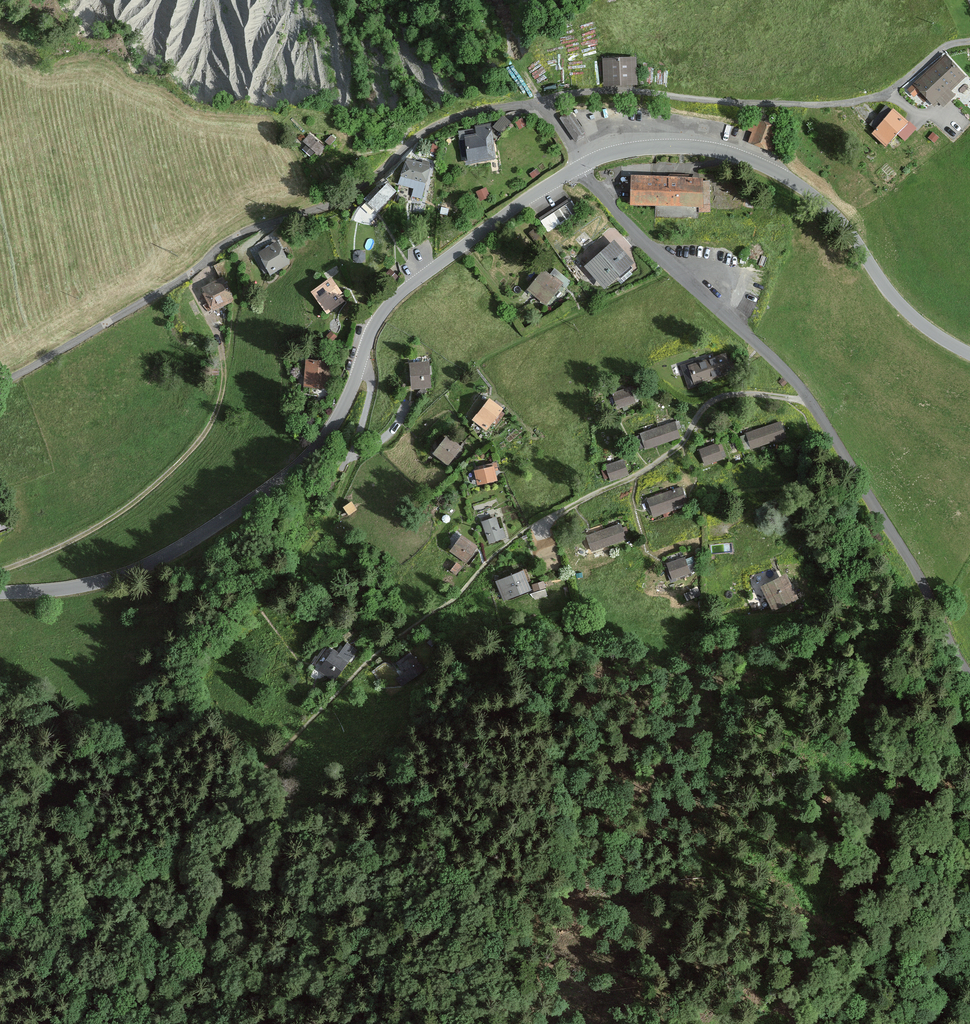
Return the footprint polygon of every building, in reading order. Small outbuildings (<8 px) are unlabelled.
[(946,54),(907,88),(914,96),(920,91),(934,106),(939,102),(943,106),(956,95),(952,90),(967,77),(946,54)] [(634,56),(600,59),(602,87),(636,84),(634,56)] [(916,128),(893,109),(871,135),(886,148),(897,135),(904,142),(916,128)] [(571,110),(560,117),(575,142),(586,135),(571,110)] [(503,131),(513,121),(506,114),(496,124),(503,131)] [(778,128),(751,116),(745,129),(751,132),(747,141),(777,153),(782,140),(775,136),(778,128)] [(521,118),(513,122),(518,130),(525,125),(521,118)] [(489,125),(458,131),(464,165),(495,159),(489,125)] [(326,147),(309,133),(302,142),(307,146),(303,150),(311,156),(314,153),(318,156),(326,147)] [(933,134),(929,138),(935,144),(939,139),(933,134)] [(421,164),(407,160),(399,185),(414,190),(412,196),(422,199),(434,163),(422,160),(421,164)] [(536,169),(528,175),(531,179),(539,174),(536,169)] [(703,178),(628,175),(626,203),(702,207),(703,178)] [(386,179),(365,199),(376,210),(397,190),(386,179)] [(485,188),(474,192),(477,202),(489,198),(485,188)] [(546,229),(579,214),(572,199),(539,215),(546,229)] [(632,263),(612,241),(583,268),(603,290),(632,263)] [(279,243),(260,252),(271,274),(290,265),(279,243)] [(258,249),(252,252),(264,276),(270,273),(258,249)] [(560,284),(540,269),(524,291),(544,306),(560,284)] [(334,278),(314,292),(328,314),(345,302),(340,295),(344,293),(334,278)] [(223,279),(205,288),(215,310),(234,300),(223,279)] [(724,354),(685,367),(691,384),(730,371),(724,354)] [(332,363),(307,360),(304,386),(329,389),(332,363)] [(431,362),(410,363),(412,390),(432,389),(431,362)] [(632,386),(614,392),(619,406),(636,400),(632,386)] [(499,410),(485,400),(470,421),(483,431),(499,410)] [(678,421),(641,434),(646,449),(683,436),(678,421)] [(780,423),(744,435),(749,450),(786,438),(780,423)] [(450,437),(436,454),(449,465),(464,449),(450,437)] [(716,445),(698,451),(703,466),(727,458),(724,451),(719,453),(716,445)] [(623,460),(602,467),(606,478),(627,470),(623,460)] [(494,464),(476,468),(480,485),(498,481),(494,464)] [(680,489),(645,499),(650,515),(685,504),(680,489)] [(353,500),(345,505),(350,513),(358,508),(353,500)] [(0,508),(0,531),(8,528),(1,507),(0,508)] [(498,518),(483,523),(490,544),(506,538),(503,528),(501,528),(498,518)] [(619,525),(584,538),(589,553),(625,540),(619,525)] [(478,548),(464,537),(452,552),(466,563),(478,548)] [(685,560),(665,566),(670,580),(690,574),(685,560)] [(458,564),(451,572),(456,576),(463,568),(458,564)] [(527,572),(498,582),(505,603),(531,594),(534,601),(547,596),(542,582),(532,586),(527,572)] [(786,577),(759,590),(771,615),(798,602),(786,577)] [(340,635),(344,641),(351,635),(347,630),(340,635)] [(356,650),(345,642),(337,652),(331,647),(316,667),(333,680),(356,650)] [(423,670),(408,651),(395,661),(403,671),(394,678),(401,687),(423,670)]
